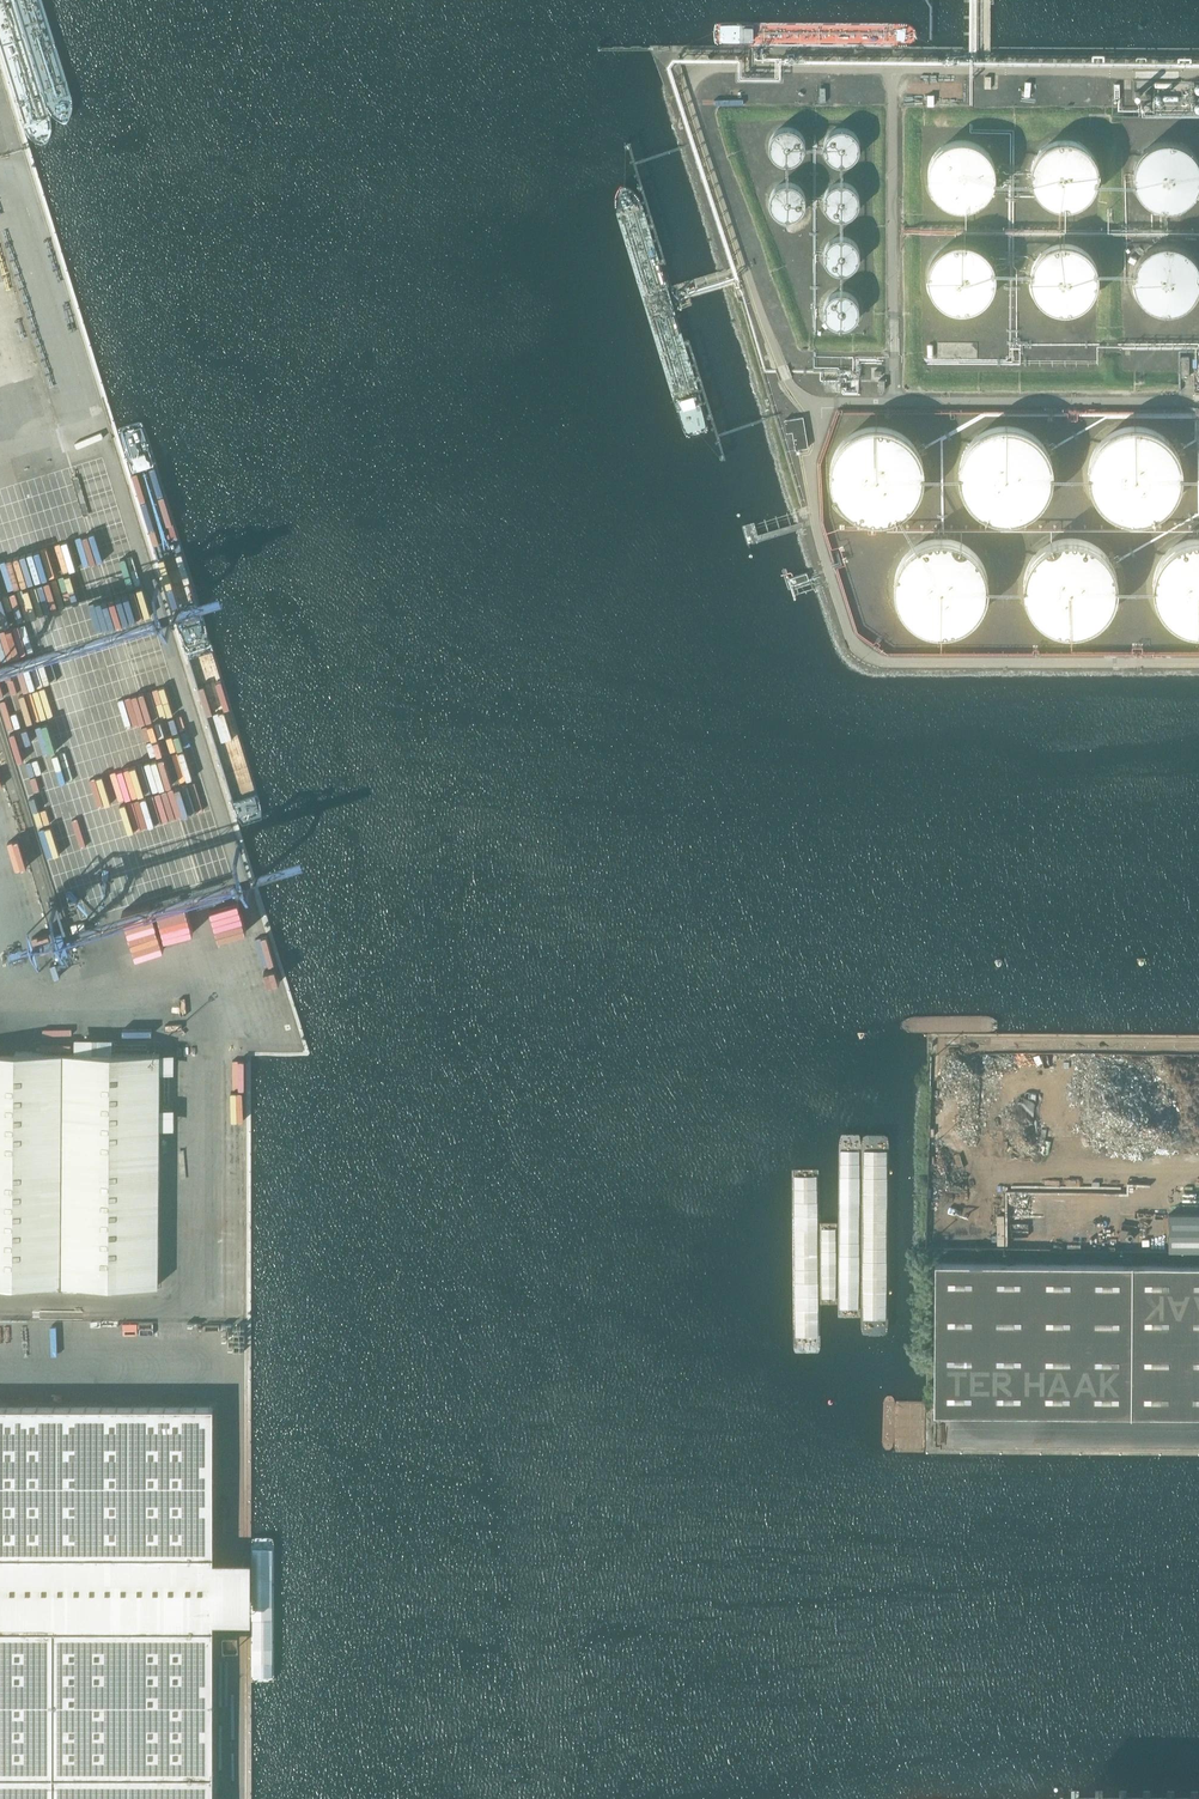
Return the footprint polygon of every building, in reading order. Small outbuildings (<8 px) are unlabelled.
[(804,150),(805,145),(805,142),(804,139),(802,134),(798,131),(793,128),(790,127),(786,127),(782,128),(777,130),(775,132),(771,136),(769,141),(769,145),(770,150),(771,154),(774,157),(776,159),(780,161),(785,163),(790,163),(796,161),(800,158),(803,153),(804,150)] [(858,153),(859,150),(860,144),(859,141),(856,135),(854,133),(850,130),(847,129),(843,128),(839,128),(834,129),(830,132),(827,135),(825,138),(824,141),(824,146),(824,149),(825,153),(827,156),(830,159),(832,161),(835,162),(838,163),(842,164),(847,163),(850,161),(853,159),(856,156),(858,153)] [(1090,150),(1084,145),(1077,141),(1068,139),(1060,139),(1055,140),(1047,144),(1039,151),(1034,159),(1032,165),(1031,171),(1031,179),(1035,188),(1040,196),(1045,200),(1054,205),(1063,206),(1071,206),(1075,205),(1083,201),(1089,196),(1095,187),(1098,180),(1098,171),(1097,165),(1094,157),(1090,150)] [(982,200),(985,197),(990,192),(994,184),(995,173),(994,165),(990,155),(983,148),(975,143),(971,141),(963,140),(955,141),(946,144),(940,148),(936,153),(931,162),(929,166),(929,174),(930,184),(934,191),(937,196),(945,202),(951,205),(959,207),(964,207),(975,204),(982,200)] [(1198,188),(1198,162),(1196,156),(1189,148),(1181,143),(1174,141),(1167,141),(1160,142),(1154,144),(1148,147),(1142,153),(1136,163),(1134,174),(1134,182),(1137,189),(1140,194),(1144,199),(1148,203),(1154,206),(1161,208),(1168,209),(1174,208),(1184,205),(1189,202),(1194,197),(1198,188)] [(805,197),(805,194),(802,189),(798,186),(796,184),(790,182),(787,182),(783,183),(778,185),(774,189),(772,192),(770,197),(770,200),(770,203),(771,207),(773,211),(776,213),(780,216),(784,218),(788,218),(792,218),(795,217),(798,214),(802,210),(804,207),(805,203),(805,197)] [(855,213),(857,208),(859,205),(859,199),(859,195),(857,192),(854,188),(851,185),(847,183),(844,182),(839,182),(835,183),(831,186),(827,189),(825,193),(824,196),(823,200),(824,203),(825,208),(827,211),(829,213),(832,215),(835,217),(840,218),(843,218),(846,218),(849,216),(855,213)] [(858,262),(859,259),(860,255),(859,250),(858,246),(856,243),(853,240),(851,239),(847,237),(843,236),(838,236),(836,237),(832,239),(830,241),(827,244),(825,247),(824,251),(824,254),(824,257),(825,260),(827,265),(829,267),(832,269),(835,271),(839,272),(842,272),(845,272),(849,270),(854,267),(856,265),(858,262)] [(994,269),(990,259),(985,252),(980,248),(970,244),(964,242),(956,243),(945,246),(937,252),(932,258),(928,267),(927,274),(927,281),(929,289),(932,294),(937,301),(946,307),(951,309),(958,310),(965,310),(973,308),(979,305),(987,298),(990,294),(993,286),(995,276),(994,269)] [(1133,275),(1134,286),(1137,294),(1143,301),(1153,308),(1159,310),(1166,311),(1171,310),(1178,309),(1184,306),(1190,301),(1195,296),(1198,290),(1198,285),(1198,268),(1195,258),(1190,252),(1184,248),(1176,244),(1168,243),(1161,243),(1155,245),(1148,249),(1142,253),(1136,261),(1134,269),(1133,275)] [(1086,301),(1091,296),(1096,288),(1097,281),(1097,272),(1094,263),(1090,255),(1081,248),(1074,245),(1064,244),(1057,245),(1050,247),(1044,251),(1039,257),(1036,261),(1033,270),(1032,275),(1033,282),(1035,290),(1039,297),(1044,302),(1054,307),(1061,309),(1068,309),(1076,308),(1082,305),(1086,301)] [(858,316),(859,311),(859,307),(859,304),(857,300),(853,295),(850,293),(846,292),(843,291),(840,291),(836,292),(833,294),(829,297),(827,299),(825,303),(824,306),(823,309),(824,315),(826,318),(828,321),(832,324),(835,326),(838,327),(843,327),(846,326),(849,325),(853,323),(857,319),(858,316)] [(808,447),(803,416),(784,419),(786,432),(792,431),(795,449),(808,447)] [(867,424),(856,428),(846,435),(837,444),(832,454),(829,466),(829,478),(832,490),(838,501),(847,509),(857,516),(869,519),(881,520),(893,518),(904,512),(913,504),(920,495),(924,483),(926,471),(924,459),(919,448),(912,438),(903,430),(892,425),(880,423),(867,424)] [(997,424),(985,428),(975,435),(967,444),(961,454),(958,466),(958,478),(961,490),(967,501),(976,509),(986,516),(998,519),(1010,520),(1022,518),(1033,512),(1042,504),(1049,495),(1053,483),(1055,471),(1053,459),(1049,448),(1041,438),(1032,430),(1021,425),(1009,423),(997,424)] [(1125,424),(1114,428),(1103,434),(1095,443),(1089,454),(1086,466),(1087,478),(1090,490),(1096,500),(1104,509),(1114,516),(1126,519),(1138,520),(1150,517),(1161,512),(1170,504),(1178,494),(1182,483),(1183,471),(1182,459),(1177,448),(1170,438),(1160,430),(1149,425),(1137,423),(1125,424)] [(1059,536),(1050,540),(1037,549),(1030,557),(1026,565),(1023,575),(1023,589),(1027,603),(1034,615),(1045,624),(1060,631),(1080,631),(1095,626),(1105,618),(1111,611),(1115,604),(1119,593),(1120,585),(1119,575),(1116,564),(1111,555),(1103,547),(1094,541),(1082,536),(1070,535),(1059,536)] [(1178,540),(1165,549),(1159,557),(1155,565),(1152,575),(1151,589),(1155,603),(1163,615),(1173,624),(1189,631),(1198,631),(1198,535),(1188,537),(1178,540)] [(932,537),(920,541),(910,547),(902,556),(896,567),(893,579),(893,591),(896,603),(902,613),(911,622),(921,628),(933,632),(945,633),(957,630),(968,625),(977,617),(984,607),(989,596),(990,584),(988,572),(984,560),(977,551),(967,543),(956,538),(944,536),(932,537)] [(63,1052),(0,1052),(0,1284),(62,1284),(63,1052)] [(158,1285),(160,1053),(63,1052),(62,1284),(158,1285)] [(173,1220),(174,1209),(164,1208),(164,1219),(173,1220)] [(1170,1214),(1170,1250),(1198,1250),(1198,1215),(1170,1214)] [(936,1261),(935,1261),(934,1376),(934,1398),(934,1407),(934,1412),(959,1412),(1008,1412),(1056,1412),(1107,1413),(1156,1413),(1198,1413),(1198,1263),(936,1261)] [(1,1553),(1,1554),(3,1554),(3,1553),(24,1553),(24,1554),(26,1554),(26,1553),(36,1553),(36,1554),(38,1554),(38,1553),(53,1553),(53,1554),(54,1554),(54,1553),(69,1553),(69,1554),(71,1554),(71,1553),(81,1553),(81,1554),(83,1554),(83,1553),(104,1553),(104,1554),(106,1554),(106,1553),(116,1553),(116,1554),(117,1554),(117,1553),(132,1553),(132,1554),(133,1554),(133,1553),(139,1553),(139,1554),(140,1554),(140,1553),(162,1553),(162,1554),(163,1554),(163,1553),(181,1553),(181,1554),(182,1554),(182,1553),(194,1553),(194,1554),(196,1554),(196,1553),(211,1553),(211,1554),(213,1553),(213,1552),(212,1552),(212,1407),(0,1407),(0,1553),(1,1553)] [(212,1772),(212,1627),(213,1627),(213,1625),(211,1625),(211,1626),(196,1626),(196,1625),(194,1625),(194,1626),(182,1626),(182,1625),(181,1625),(181,1626),(165,1626),(165,1625),(163,1625),(163,1626),(142,1626),(142,1625),(140,1625),(140,1626),(133,1626),(133,1625),(132,1625),(132,1626),(117,1626),(117,1625),(116,1625),(116,1626),(106,1626),(106,1625),(104,1625),(104,1626),(83,1626),(83,1625),(81,1625),(81,1626),(80,1626),(71,1626),(71,1625),(69,1625),(69,1626),(54,1626),(54,1625),(53,1625),(53,1626),(38,1626),(38,1625),(36,1625),(36,1626),(33,1626),(26,1626),(26,1625),(24,1625),(24,1626),(3,1626),(3,1625),(2,1625),(2,1626),(0,1626),(0,1772),(212,1772)] [(212,1772),(0,1772),(0,1798),(212,1798),(212,1772)]
